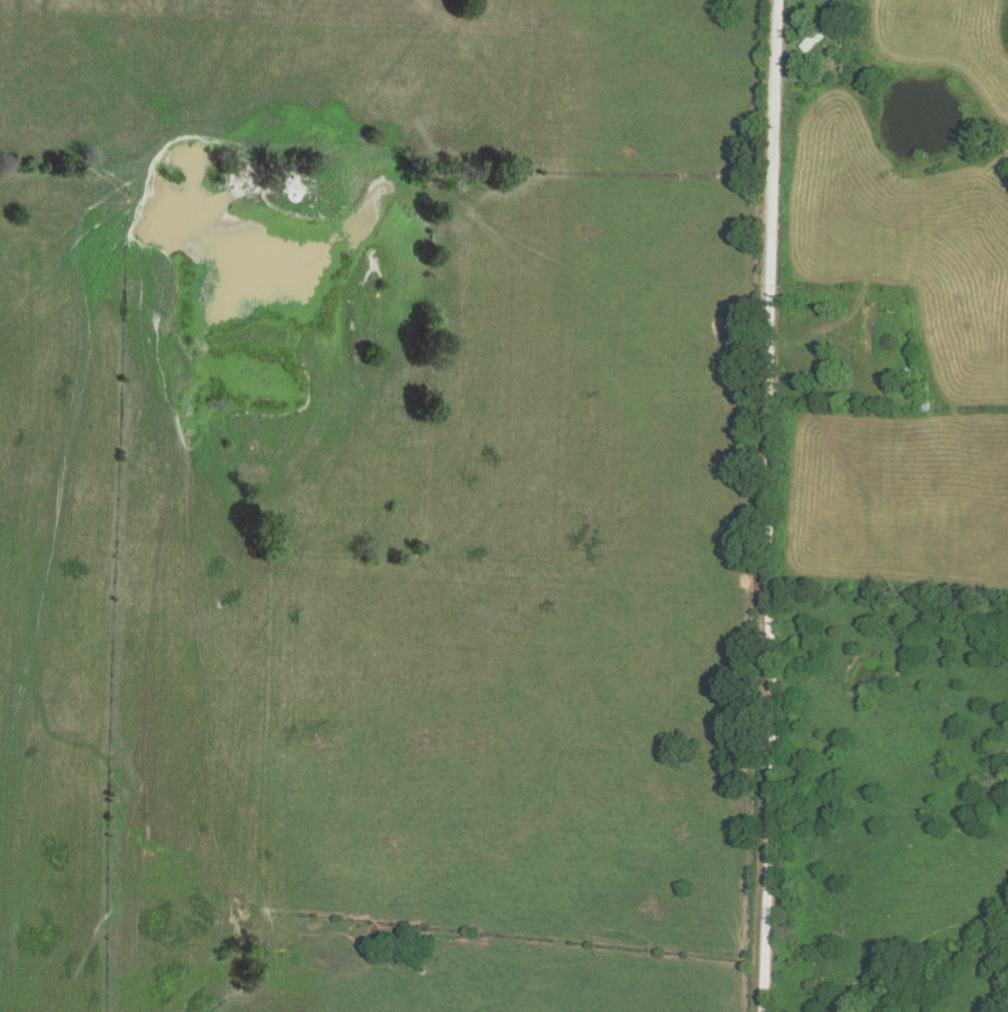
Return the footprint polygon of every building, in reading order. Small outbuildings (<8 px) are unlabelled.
[(802,44),(808,52),(840,23),(833,16),(802,44)]
